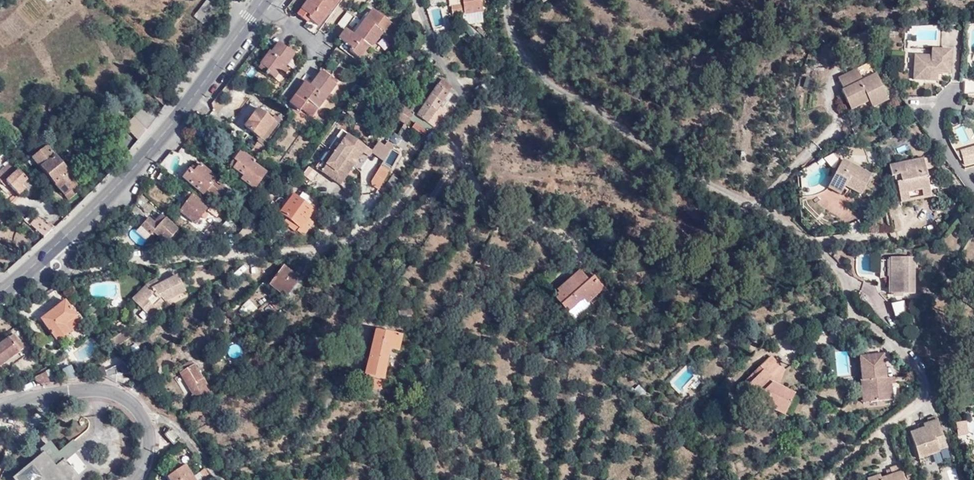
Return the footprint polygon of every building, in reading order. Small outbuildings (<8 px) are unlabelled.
[(219,7),(210,0),(209,0),(196,17),(206,25),(219,7)] [(337,0),(309,0),(295,16),(306,24),(308,22),(317,28),(327,17),(330,19),(334,14),(331,12),(340,2),(337,0)] [(428,3),(431,9),(444,6),(443,0),(438,0),(435,1),(428,3)] [(462,13),(460,0),(448,0),(451,16),(453,15),(462,13)] [(471,26),(482,25),(479,0),(463,0),(464,16),(463,16),(463,17),(463,19),(471,26)] [(395,26),(373,10),(353,36),(344,29),(337,38),(351,48),(348,53),(359,60),(369,46),(371,48),(383,33),(387,36),(395,26)] [(281,70),(290,58),(274,47),(268,55),(266,54),(256,67),(262,72),(260,75),(269,81),(274,74),(280,77),(283,72),(281,70)] [(918,83),(934,84),(934,77),(941,77),(953,77),(953,54),(934,52),(933,59),(918,59),(918,83)] [(841,93),(847,105),(866,96),(869,103),(872,110),(889,102),(877,76),(863,82),(857,71),(838,80),(843,92),(841,93)] [(337,84),(321,73),(311,87),(305,84),(289,104),(299,113),(302,110),(312,118),(337,84)] [(442,83),(431,97),(440,105),(435,112),(425,105),(415,118),(413,116),(407,125),(413,129),(410,133),(425,143),(429,137),(433,139),(440,129),(436,126),(445,113),(442,110),(454,93),(442,83)] [(440,105),(431,97),(426,104),(423,101),(417,109),(414,106),(411,109),(401,102),(404,100),(399,96),(403,92),(394,85),(387,95),(396,102),(394,105),(401,111),(394,119),(403,127),(405,128),(407,125),(413,116),(415,118),(425,105),(435,112),(440,105)] [(866,96),(847,105),(851,111),(869,103),(866,96)] [(365,106),(357,119),(367,123),(374,111),(365,106)] [(265,151),(288,121),(277,114),(276,116),(273,114),(269,119),(254,107),(240,125),(259,138),(255,144),(265,151)] [(357,119),(354,116),(350,123),(363,130),(364,128),(367,123),(357,119)] [(854,136),(863,132),(860,127),(851,131),(854,136)] [(335,155),(353,168),(366,149),(347,136),(335,155)] [(77,185),(43,147),(29,160),(68,201),(74,195),(70,191),(77,185)] [(389,148),(382,162),(394,168),(401,154),(389,148)] [(340,186),(353,168),(335,155),(328,151),(315,170),(340,186)] [(835,151),(825,156),(829,164),(839,160),(835,151)] [(257,190),(266,177),(254,169),(255,168),(246,162),(249,157),(240,153),(233,162),(236,163),(231,171),(236,175),(238,173),(246,179),(245,181),(257,190)] [(963,157),(965,165),(973,162),(973,153),(963,157)] [(841,185),(846,188),(861,196),(872,176),(845,161),(832,183),(840,187),(841,185)] [(891,180),(895,180),(900,179),(902,185),(896,186),(900,206),(931,199),(924,163),(889,171),(891,180)] [(194,168),(192,166),(182,181),(203,196),(207,193),(221,202),(230,192),(221,186),(219,189),(214,185),(218,179),(197,164),(194,168)] [(8,166),(0,173),(0,185),(3,183),(17,197),(22,193),(19,189),(25,183),(8,166)] [(372,183),(380,189),(386,181),(377,174),(372,183)] [(167,190),(172,183),(162,176),(156,184),(167,190)] [(841,196),(846,188),(841,185),(840,187),(832,183),(828,188),(841,196)] [(280,215),(286,220),(299,230),(297,232),(304,237),(314,223),(308,218),(314,209),(296,195),(280,215)] [(207,208),(193,198),(181,212),(197,223),(202,217),(205,220),(208,215),(204,213),(207,208)] [(223,216),(214,210),(210,216),(219,221),(223,216)] [(168,215),(164,212),(154,223),(159,227),(168,215)] [(159,227),(154,223),(149,219),(142,227),(153,237),(156,234),(168,244),(182,227),(168,215),(159,227)] [(36,219),(28,226),(43,240),(50,232),(39,222),(36,219)] [(226,234),(235,224),(230,220),(221,231),(226,234)] [(299,230),(286,220),(283,223),(296,233),(297,232),(299,230)] [(245,243),(257,228),(251,222),(238,237),(245,243)] [(916,295),(917,260),(893,259),(892,295),(916,295)] [(299,278),(285,267),(270,285),(284,297),(299,278)] [(584,300),(587,303),(603,289),(594,278),(588,282),(582,274),(554,299),(565,311),(568,309),(570,312),(584,300)] [(153,305),(158,312),(170,302),(186,294),(177,277),(160,286),(156,280),(148,285),(131,301),(143,313),(153,305)] [(591,306),(587,303),(584,300),(570,312),(568,314),(573,321),(591,306)] [(908,317),(904,301),(893,304),(897,319),(908,317)] [(64,338),(81,325),(65,302),(40,321),(61,347),(67,342),(64,338)] [(149,320),(158,312),(153,305),(143,313),(149,320)] [(402,319),(414,318),(413,309),(400,311),(402,319)] [(415,324),(414,318),(402,319),(403,326),(415,324)] [(136,335),(144,330),(142,326),(133,330),(136,335)] [(123,342),(136,335),(133,330),(120,335),(123,342)] [(368,374),(364,393),(364,395),(386,399),(387,398),(389,388),(385,387),(393,352),(399,354),(403,336),(377,331),(367,374),(368,374)] [(119,334),(110,337),(116,346),(123,342),(120,335),(119,334)] [(14,338),(0,348),(0,367),(23,350),(14,338)] [(886,350),(858,353),(861,379),(888,375),(886,350)] [(751,407),(758,401),(747,386),(765,371),(778,386),(786,371),(773,356),(735,389),(751,407)] [(71,362),(60,366),(65,379),(75,375),(71,362)] [(180,369),(182,374),(196,367),(193,362),(180,369)] [(95,373),(97,377),(131,372),(123,364),(106,372),(103,368),(95,373)] [(196,367),(182,374),(194,394),(209,387),(204,380),(203,380),(196,367)] [(747,386),(758,401),(785,415),(796,395),(778,386),(765,371),(747,386)] [(37,387),(50,384),(47,374),(33,379),(37,387)] [(888,375),(861,379),(859,379),(862,403),(897,399),(894,375),(888,375)] [(209,387),(194,394),(193,396),(198,404),(214,396),(209,387)] [(672,427),(676,420),(661,408),(656,415),(672,427)] [(937,444),(946,442),(938,416),(930,418),(931,426),(911,432),(921,462),(935,458),(933,455),(940,453),(939,450),(937,444)] [(966,421),(957,422),(958,435),(968,435),(966,421)] [(177,440),(169,430),(162,436),(171,445),(177,440)] [(74,440),(65,447),(73,457),(82,449),(74,440)] [(65,447),(59,451),(51,443),(42,451),(45,454),(16,479),(17,479),(72,479),(78,475),(67,462),(73,457),(65,447)] [(182,465),(164,476),(167,479),(192,479),(182,465)] [(868,479),(905,479),(901,465),(891,468),(892,474),(882,477),(881,474),(868,478),(868,479)]
